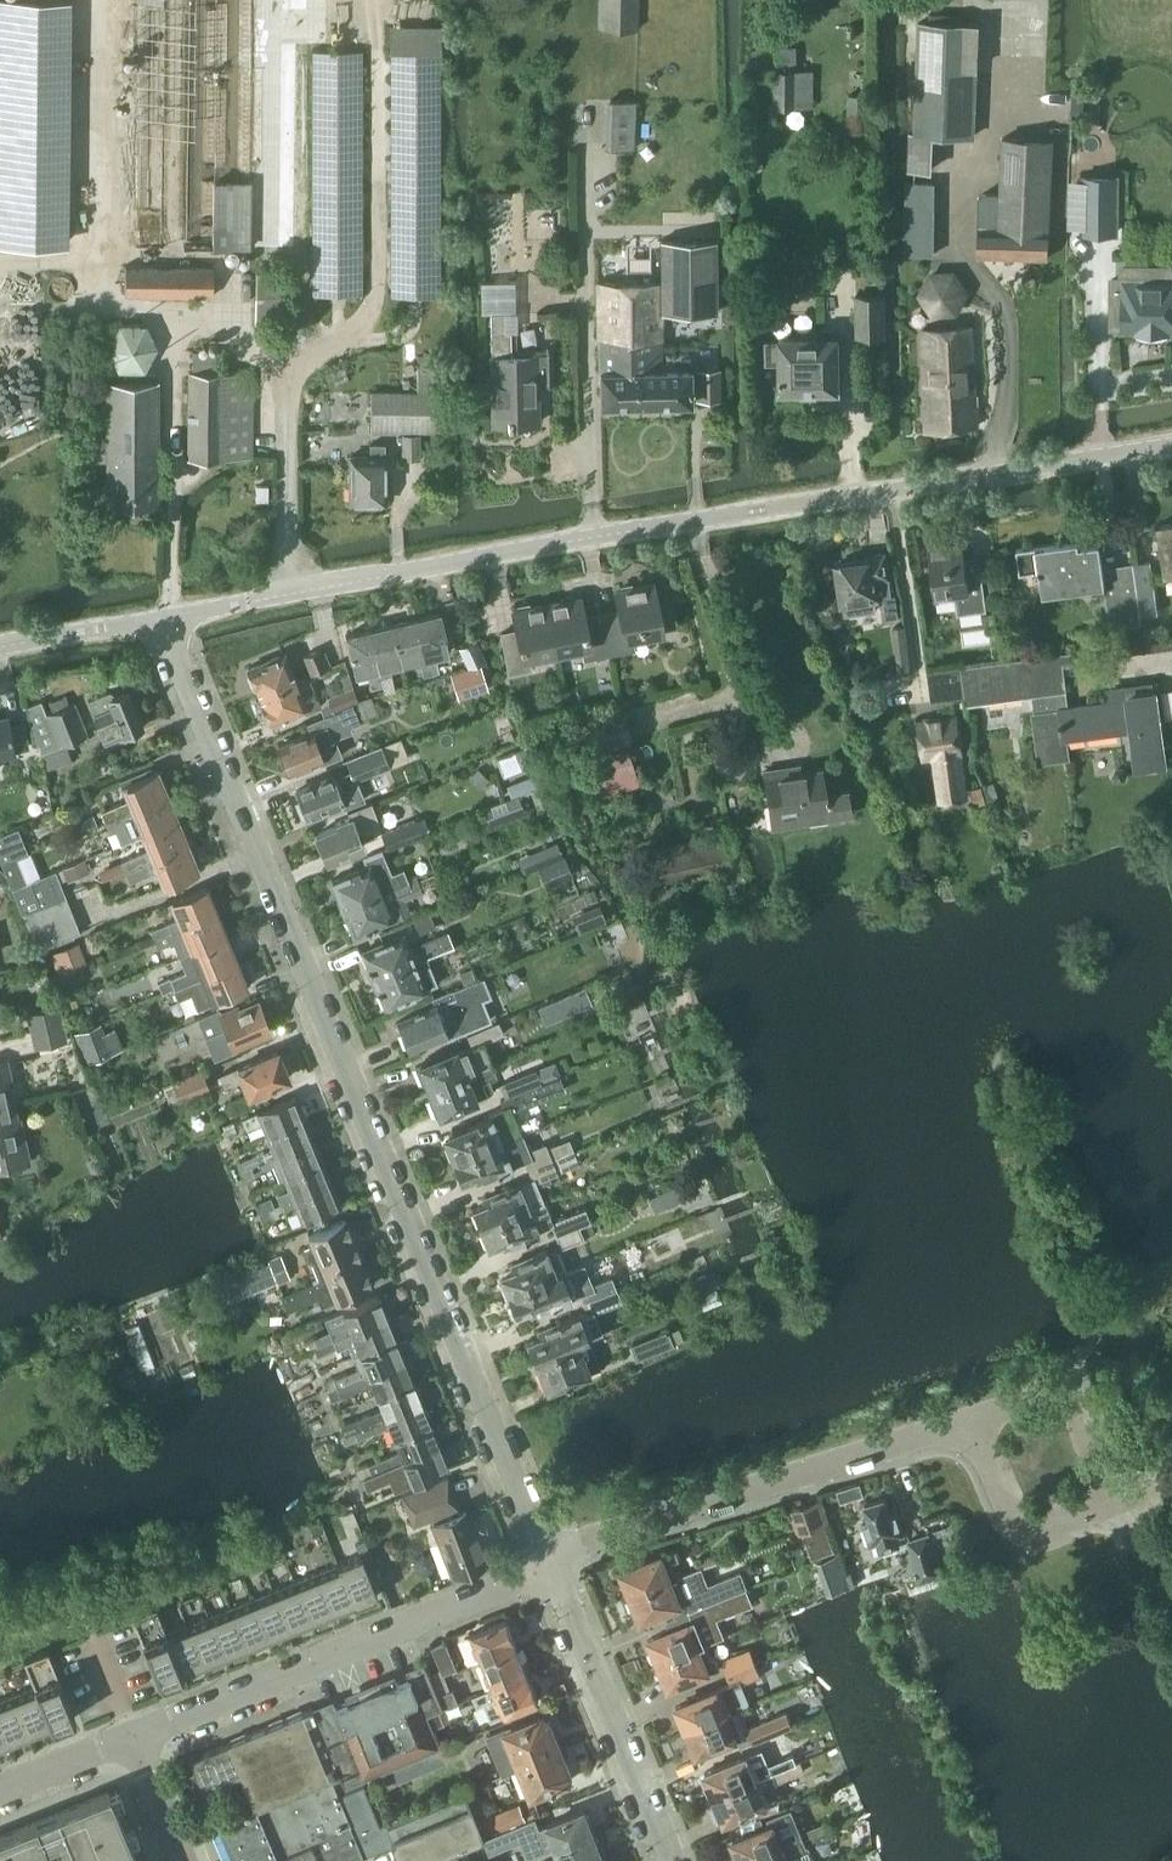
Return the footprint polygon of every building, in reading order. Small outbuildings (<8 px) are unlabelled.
[(134,246),(294,248),(296,44),(306,44),(306,0),(137,0),(134,246)] [(637,0),(598,0),(597,27),(636,29),(637,0)] [(930,171),(932,133),(974,135),(977,68),(961,67),(963,24),(919,22),(914,133),(909,132),(907,170),(930,171)] [(312,294),(362,294),(361,51),(312,51),(312,294)] [(391,294),(439,294),(439,51),(390,51),(391,294)] [(812,108),(812,71),(774,70),(773,107),(812,108)] [(848,130),(866,130),(866,94),(847,94),(848,130)] [(632,149),(633,101),(609,100),(607,148),(632,149)] [(1048,258),(1052,140),(1002,136),(999,206),(978,205),(977,255),(1048,258)] [(1115,178),(1083,177),(1083,232),(1086,232),(1086,233),(1112,233),(1115,233),(1115,178)] [(933,182),(911,182),(906,182),(906,207),(905,207),(904,241),(903,241),(903,255),(932,255),(933,182)] [(58,245),(58,196),(0,195),(0,244),(58,245)] [(715,312),(714,240),(660,240),(660,283),(597,283),(599,403),(635,402),(635,369),(640,369),(640,355),(662,355),(662,313),(715,312)] [(212,296),(212,266),(124,265),(124,294),(212,296)] [(1123,267),(1123,279),(1111,279),(1110,326),(1122,326),(1122,330),(1138,330),(1138,333),(1165,333),(1165,330),(1171,331),(1171,268),(1123,267)] [(281,327),(282,272),(255,272),(255,326),(281,327)] [(957,313),(967,292),(954,272),(930,274),(919,295),(933,315),(957,313)] [(885,335),(884,335),(883,296),(854,297),(855,336),(854,336),(854,337),(885,336),(885,335)] [(503,314),(509,314),(509,313),(489,313),(492,424),(537,423),(536,383),(546,383),(546,386),(548,386),(547,348),(545,348),(545,355),(510,356),(509,333),(504,333),(503,314)] [(927,430),(978,426),(971,326),(920,330),(927,430)] [(839,389),(838,389),(837,337),(778,338),(778,342),(765,343),(765,364),(779,364),(780,390),(778,390),(779,392),(839,390),(839,389)] [(218,372),(218,351),(192,351),(192,372),(188,372),(187,457),(251,457),(252,372),(218,372)] [(641,369),(635,369),(635,402),(689,401),(689,353),(665,353),(665,356),(662,357),(662,355),(640,355),(641,369)] [(370,431),(443,431),(443,367),(416,367),(416,392),(370,393),(370,431)] [(695,400),(719,400),(719,368),(695,369),(695,400)] [(156,504),(157,382),(107,381),(106,438),(86,438),(86,461),(106,461),(106,503),(156,504)] [(402,459),(418,459),(418,434),(402,435),(402,459)] [(385,457),(384,457),(384,445),(369,445),(369,457),(349,457),(350,503),(385,503),(385,457)] [(1157,526),(1164,577),(1171,576),(1171,523),(1157,526)] [(957,614),(987,610),(981,569),(966,571),(962,542),(928,547),(936,602),(955,599),(957,614)] [(1109,629),(1141,624),(1134,573),(1103,578),(1098,543),(1068,547),(1067,542),(1016,549),(1019,573),(1039,571),(1042,594),(1103,586),(1109,629)] [(854,560),(835,565),(841,607),(843,607),(844,616),(876,611),(875,602),(879,601),(879,600),(883,600),(886,620),(897,618),(894,596),(891,597),(888,577),(884,553),(853,558),(854,560)] [(663,631),(675,628),(670,603),(656,606),(652,583),(614,590),(618,610),(601,614),(609,655),(634,650),(632,640),(664,634),(663,631)] [(1143,616),(1158,613),(1154,584),(1139,586),(1143,616)] [(609,655),(601,614),(583,617),(579,597),(546,604),(556,655),(581,650),(583,660),(609,655)] [(530,660),(556,655),(546,604),(511,610),(515,630),(500,633),(508,675),(532,670),(530,660)] [(447,653),(439,614),(415,619),(426,668),(431,667),(433,674),(438,673),(434,656),(447,653)] [(426,668),(415,619),(392,625),(401,665),(419,660),(423,676),(433,674),(431,667),(426,668)] [(392,625),(369,630),(381,687),(393,684),(389,668),(401,665),(392,625)] [(370,689),(381,687),(369,630),(345,636),(355,675),(366,673),(370,689)] [(458,649),(467,668),(478,665),(484,663),(474,641),(458,649)] [(311,675),(327,668),(319,649),(303,656),(311,675)] [(1061,653),(961,667),(964,697),(965,706),(1032,696),(1034,712),(1031,712),(1038,763),(1070,759),(1067,739),(1066,740),(1065,735),(1063,736),(1062,728),(1060,728),(1058,721),(1061,721),(1059,709),(1068,708),(1062,663),(1076,661),(1075,651),(1061,653)] [(295,681),(295,680),(284,654),(248,668),(259,695),(295,681)] [(460,697),(486,688),(478,665),(467,668),(452,673),(460,697)] [(931,701),(964,697),(961,667),(927,672),(931,701)] [(295,680),(295,681),(259,695),(270,722),(304,708),(306,713),(319,707),(306,676),(295,680)] [(359,702),(358,701),(353,687),(327,698),(333,713),(359,702)] [(107,743),(144,728),(129,692),(109,700),(107,694),(89,701),(107,743)] [(1138,768),(1165,765),(1155,692),(1128,696),(1128,700),(1068,708),(1059,709),(1061,721),(1058,721),(1060,728),(1062,728),(1063,736),(1065,735),(1066,740),(1067,739),(1133,730),(1138,768)] [(310,733),(278,746),(282,755),(279,759),(284,769),(288,770),(289,772),(322,758),(324,762),(341,755),(335,740),(354,733),(350,724),(377,713),(371,697),(360,700),(358,701),(359,702),(333,713),(322,717),(306,723),(310,733)] [(41,701),(27,706),(34,745),(38,744),(42,762),(43,762),(45,769),(54,765),(70,759),(64,745),(88,735),(74,703),(46,715),(41,701)] [(627,748),(632,746),(620,708),(578,721),(603,797),(639,785),(627,748)] [(962,754),(961,754),(956,717),(918,722),(923,760),(932,759),(938,802),(968,798),(962,754)] [(14,752),(14,750),(28,747),(23,722),(9,725),(8,719),(0,720),(0,755),(14,752)] [(299,801),(294,803),(300,817),(305,815),(306,817),(342,803),(344,808),(364,799),(356,780),(389,767),(380,746),(348,759),(353,771),(332,779),(330,776),(295,791),(299,801)] [(821,767),(800,771),(799,764),(761,770),(768,817),(782,814),(782,812),(794,810),(794,812),(802,811),(804,824),(851,817),(848,790),(826,794),(821,767)] [(127,799),(100,811),(105,822),(168,796),(158,771),(153,773),(152,771),(150,767),(119,780),(127,799)] [(511,799),(542,787),(537,773),(506,786),(511,799)] [(988,802),(999,799),(994,782),(983,785),(988,802)] [(974,807),(986,803),(981,786),(969,790),(974,807)] [(168,796),(105,822),(109,832),(114,829),(120,843),(141,834),(142,836),(179,821),(168,796)] [(488,825),(521,813),(516,799),(483,811),(488,825)] [(335,826),(316,834),(327,861),(364,846),(358,831),(362,824),(377,818),(371,802),(346,812),(349,818),(334,824),(335,826)] [(421,834),(429,831),(424,817),(415,820),(415,819),(380,832),(387,850),(421,836),(421,834)] [(104,869),(97,872),(101,881),(124,871),(125,872),(189,845),(179,821),(142,836),(147,849),(139,852),(120,860),(121,862),(104,869)] [(0,835),(0,861),(2,865),(17,859),(16,858),(28,854),(17,828),(0,835)] [(557,842),(516,859),(522,874),(536,868),(537,868),(544,865),(564,856),(557,842)] [(189,845),(125,872),(128,881),(142,876),(156,870),(163,886),(164,886),(199,871),(189,845)] [(366,867),(332,880),(343,907),(408,880),(407,879),(403,868),(391,873),(382,851),(363,859),(366,867)] [(544,865),(537,868),(546,888),(573,876),(564,856),(544,865)] [(27,884),(27,883),(17,859),(2,865),(12,890),(27,884)] [(27,884),(12,890),(22,914),(25,913),(58,900),(65,898),(59,882),(67,879),(68,881),(89,873),(83,860),(48,874),(27,883),(27,884)] [(408,880),(343,907),(354,934),(390,919),(391,922),(411,914),(405,900),(423,893),(415,876),(407,879),(408,880)] [(177,917),(167,921),(168,924),(171,931),(181,926),(182,929),(217,914),(207,889),(171,903),(177,917)] [(58,900),(25,913),(38,948),(47,945),(48,946),(73,936),(58,900)] [(172,933),(154,941),(158,949),(173,943),(180,959),(227,939),(217,914),(182,929),(181,926),(171,931),(172,933)] [(168,924),(150,931),(154,941),(172,933),(171,931),(168,924)] [(415,962),(426,957),(428,957),(428,956),(444,950),(453,946),(447,931),(409,947),(404,934),(363,951),(368,966),(367,966),(372,980),(415,962)] [(182,974),(157,984),(161,994),(172,989),(174,988),(174,989),(238,963),(227,939),(180,959),(185,972),(182,973),(182,974)] [(74,945),(51,954),(58,972),(81,963),(74,945)] [(415,962),(372,980),(378,993),(379,992),(385,1006),(427,989),(437,984),(426,957),(415,962)] [(174,988),(172,989),(176,1000),(191,994),(197,1010),(213,1003),(248,989),(238,963),(174,989),(174,988)] [(470,969),(459,974),(463,984),(475,979),(470,969)] [(397,1023),(408,1050),(446,1034),(448,1038),(490,1020),(481,1000),(490,996),(481,977),(432,998),(435,1007),(397,1023)] [(198,1018),(153,1037),(162,1059),(185,1049),(206,1040),(214,1058),(235,1049),(234,1046),(235,1046),(270,1032),(259,1004),(239,1012),(238,1009),(223,1016),(222,1015),(221,1016),(218,1010),(198,1018)] [(32,1032),(64,1025),(61,1009),(29,1016),(32,1032)] [(491,1063),(482,1043),(503,1034),(498,1021),(466,1035),(470,1044),(457,1049),(418,1065),(429,1090),(491,1063)] [(93,1025),(73,1033),(75,1040),(85,1064),(110,1053),(98,1023),(93,1025)] [(36,1048),(67,1042),(64,1025),(32,1032),(36,1048)] [(278,1052),(221,1076),(225,1086),(243,1079),(250,1095),(289,1079),(278,1052)] [(12,1085),(7,1062),(0,1064),(0,1107),(13,1104),(9,1086),(12,1085)] [(504,1098),(560,1075),(554,1062),(535,1070),(499,1084),(504,1097),(504,1098)] [(491,1063),(429,1090),(439,1116),(476,1100),(475,1099),(487,1094),(493,1090),(488,1079),(496,1075),(491,1063)] [(170,1106),(210,1089),(202,1070),(162,1086),(170,1106)] [(521,1134),(512,1112),(529,1105),(542,1100),(542,1099),(565,1090),(559,1078),(561,1077),(560,1075),(504,1098),(504,1097),(499,1100),(502,1107),(490,1112),(492,1117),(477,1123),(477,1124),(443,1137),(453,1162),(521,1134)] [(233,1111),(252,1104),(247,1093),(229,1101),(233,1111)] [(259,1111),(241,1118),(241,1119),(245,1129),(260,1123),(263,1122),(269,1134),(306,1119),(297,1097),(296,1095),(259,1111)] [(17,1121),(13,1104),(0,1107),(0,1168),(29,1161),(20,1120),(17,1121)] [(262,1153),(237,1163),(240,1171),(251,1166),(251,1167),(259,1163),(315,1141),(306,1119),(269,1134),(275,1151),(272,1153),(265,1156),(263,1156),(262,1153)] [(226,1136),(236,1132),(232,1122),(222,1126),(226,1136)] [(545,1143),(528,1150),(521,1134),(453,1162),(461,1181),(473,1176),(476,1181),(496,1173),(497,1174),(511,1168),(526,1162),(529,1170),(573,1152),(573,1151),(574,1151),(568,1139),(547,1148),(545,1143)] [(287,1179),(324,1163),(315,1141),(259,1163),(261,1169),(272,1165),(278,1181),(282,1179),(283,1180),(287,1179)] [(481,1228),(544,1203),(537,1187),(551,1181),(550,1177),(557,1174),(557,1173),(578,1164),(573,1152),(529,1170),(532,1179),(519,1184),(518,1182),(504,1188),(504,1189),(484,1198),(486,1204),(473,1209),(481,1228)] [(290,1188),(276,1194),(280,1205),(283,1205),(295,1200),(333,1185),(324,1163),(287,1179),(290,1188)] [(255,1176),(251,1167),(251,1166),(240,1171),(244,1180),(255,1176)] [(295,1200),(283,1205),(284,1209),(297,1204),(304,1222),(306,1222),(342,1207),(333,1185),(295,1200)] [(269,1211),(275,1208),(270,1198),(254,1204),(259,1216),(269,1211)] [(537,1230),(551,1224),(553,1223),(552,1221),(544,1203),(481,1228),(488,1247),(501,1242),(503,1247),(524,1239),(525,1240),(539,1234),(537,1230)] [(591,1222),(584,1208),(552,1221),(553,1223),(551,1224),(556,1236),(591,1222)] [(263,1224),(273,1220),(269,1211),(259,1216),(263,1224)] [(313,1244),(301,1249),(306,1262),(310,1260),(318,1280),(318,1282),(362,1264),(344,1221),(309,1235),(313,1244)] [(561,1248),(584,1238),(595,1233),(591,1222),(556,1236),(561,1248)] [(556,1275),(565,1271),(556,1248),(547,1251),(546,1248),(531,1255),(532,1255),(511,1264),(513,1270),(501,1275),(508,1294),(556,1275)] [(276,1260),(269,1263),(276,1281),(289,1278),(281,1257),(276,1259),(276,1260)] [(268,1262),(218,1282),(226,1301),(276,1281),(269,1263),(268,1263),(268,1262)] [(312,1283),(281,1296),(287,1310),(317,1298),(320,1306),(336,1300),(336,1301),(371,1286),(362,1264),(318,1282),(318,1280),(313,1282),(312,1282),(312,1283)] [(556,1275),(508,1294),(516,1313),(529,1308),(531,1314),(552,1305),(552,1306),(579,1295),(582,1303),(616,1290),(611,1276),(591,1284),(583,1264),(565,1271),(556,1275)] [(694,1295),(718,1287),(712,1271),(688,1280),(694,1295)] [(621,1302),(616,1290),(582,1303),(585,1310),(558,1321),(558,1322),(538,1331),(540,1337),(528,1342),(535,1361),(588,1339),(587,1338),(602,1333),(594,1313),(621,1302)] [(306,1340),(305,1343),(305,1345),(306,1347),(306,1349),(307,1350),(313,1347),(316,1346),(332,1339),(387,1317),(378,1294),(342,1309),(337,1311),(323,1317),(328,1330),(313,1337),(307,1340),(306,1340)] [(316,1346),(313,1347),(317,1356),(336,1348),(336,1349),(347,1344),(352,1355),(396,1337),(387,1317),(332,1339),(316,1346)] [(672,1344),(681,1340),(676,1328),(667,1331),(667,1330),(630,1345),(636,1360),(673,1345),(672,1344)] [(333,1378),(325,1381),(329,1390),(405,1359),(396,1337),(352,1355),(352,1357),(357,1368),(333,1377),(333,1378)] [(588,1372),(600,1366),(593,1350),(588,1339),(535,1361),(547,1389),(588,1372)] [(329,1390),(327,1390),(330,1399),(340,1396),(358,1389),(358,1388),(373,1383),(377,1395),(413,1380),(405,1359),(329,1390)] [(351,1421),(341,1425),(345,1434),(353,1430),(422,1402),(413,1380),(377,1395),(383,1408),(351,1421)] [(345,1434),(341,1435),(344,1444),(390,1425),(395,1438),(431,1423),(422,1402),(353,1430),(345,1434)] [(362,1477),(440,1445),(431,1423),(395,1438),(400,1451),(369,1464),(367,1465),(354,1470),(357,1478),(362,1477)] [(440,1445),(362,1477),(364,1481),(366,1487),(389,1478),(390,1480),(393,1489),(394,1490),(449,1467),(440,1445)] [(435,1519),(441,1537),(455,1573),(488,1561),(468,1510),(455,1515),(454,1510),(460,1508),(448,1478),(404,1495),(416,1526),(435,1519)] [(859,1484),(839,1490),(837,1491),(840,1502),(863,1495),(859,1484)] [(895,1509),(888,1511),(883,1498),(865,1503),(869,1517),(862,1519),(870,1544),(878,1542),(881,1551),(898,1545),(895,1536),(903,1534),(895,1509)] [(798,1534),(827,1524),(818,1501),(790,1511),(798,1534)] [(932,1536),(930,1536),(929,1533),(908,1540),(912,1552),(909,1553),(918,1581),(942,1573),(936,1553),(937,1552),(932,1536)] [(672,1563),(681,1559),(676,1549),(631,1567),(632,1568),(619,1573),(629,1596),(678,1577),(672,1563)] [(360,1555),(336,1565),(353,1606),(377,1596),(360,1555)] [(353,1606),(336,1565),(316,1573),(332,1614),(353,1606)] [(678,1577),(629,1596),(639,1621),(652,1615),(652,1616),(672,1608),(676,1617),(747,1589),(746,1588),(740,1572),(708,1585),(700,1567),(677,1576),(678,1577)] [(332,1614),(316,1573),(294,1582),(311,1623),(332,1614)] [(311,1623),(294,1582),(272,1590),(289,1632),(311,1623)] [(660,1635),(647,1640),(657,1663),(703,1645),(724,1636),(717,1619),(753,1604),(747,1589),(676,1617),(666,1621),(668,1626),(660,1629),(662,1633),(659,1634),(660,1635)] [(289,1632),(272,1590),(251,1599),(267,1640),(289,1632)] [(267,1640),(251,1599),(229,1608),(246,1649),(267,1640)] [(182,1675),(165,1634),(155,1607),(131,1617),(158,1684),(182,1675)] [(246,1649),(229,1608),(207,1617),(224,1658),(246,1649)] [(224,1658),(207,1617),(186,1625),(202,1667),(224,1658)] [(483,1663),(517,1650),(513,1640),(515,1639),(507,1620),(471,1634),(483,1663)] [(202,1667),(186,1625),(165,1634),(182,1675),(202,1667)] [(444,1643),(431,1648),(439,1666),(443,1675),(457,1669),(446,1643),(446,1642),(444,1643)] [(714,1657),(709,1659),(703,1645),(657,1663),(667,1687),(679,1682),(680,1683),(718,1667),(714,1657)] [(755,1663),(749,1649),(722,1660),(727,1674),(755,1663)] [(494,1690),(528,1676),(517,1650),(483,1663),(493,1687),(494,1690)] [(23,1660),(34,1687),(50,1728),(74,1718),(47,1651),(23,1660)] [(688,1702),(675,1707),(685,1730),(739,1709),(751,1704),(743,1685),(761,1678),(760,1675),(755,1663),(727,1674),(731,1683),(722,1687),(688,1701),(688,1702)] [(424,1672),(318,1716),(342,1774),(348,1788),(368,1779),(368,1777),(388,1769),(389,1768),(421,1755),(435,1749),(441,1747),(437,1738),(437,1736),(434,1728),(428,1714),(443,1708),(438,1696),(428,1670),(424,1672)] [(491,1722),(505,1717),(541,1702),(533,1684),(531,1684),(528,1676),(494,1690),(493,1687),(473,1695),(478,1707),(484,1704),(491,1722)] [(50,1728),(34,1687),(13,1695),(30,1736),(50,1728)] [(450,1691),(438,1696),(443,1708),(458,1702),(453,1689),(450,1691)] [(13,1695),(0,1700),(0,1725),(8,1745),(30,1736),(13,1695)] [(342,1774),(318,1716),(314,1708),(193,1758),(207,1790),(225,1782),(240,1816),(240,1817),(332,1778),(342,1774)] [(443,1708),(428,1714),(434,1728),(449,1722),(443,1708)] [(748,1729),(739,1709),(685,1730),(695,1754),(708,1749),(708,1750),(735,1739),(739,1748),(753,1742),(792,1726),(787,1712),(748,1729)] [(505,1728),(486,1735),(502,1775),(521,1767),(521,1769),(563,1752),(551,1722),(545,1720),(544,1716),(506,1732),(505,1728)] [(0,1725),(0,1748),(8,1745),(0,1725)] [(750,1754),(703,1773),(713,1798),(801,1762),(802,1762),(798,1753),(780,1760),(784,1769),(777,1771),(774,1763),(768,1747),(750,1754)] [(563,1752),(521,1769),(533,1797),(571,1782),(569,1778),(571,1772),(563,1752)] [(421,1755),(389,1768),(395,1783),(427,1770),(421,1755)] [(724,1822),(768,1804),(767,1804),(770,1803),(764,1789),(777,1783),(778,1783),(805,1772),(801,1762),(713,1798),(724,1822)] [(368,1779),(348,1788),(342,1774),(332,1778),(352,1824),(292,1849),(297,1860),(354,1860),(366,1856),(366,1855),(395,1843),(387,1824),(386,1823),(368,1779)] [(292,1849),(352,1824),(332,1778),(240,1817),(240,1816),(221,1824),(237,1860),(297,1860),(292,1849)] [(479,1821),(467,1791),(387,1824),(395,1843),(402,1860),(432,1860),(485,1839),(486,1839),(486,1838),(479,1821)] [(108,1792),(0,1836),(0,1860),(48,1860),(50,1860),(41,1836),(62,1828),(76,1860),(136,1860),(108,1792)] [(520,1804),(479,1821),(486,1838),(527,1821),(520,1804)] [(584,1810),(548,1825),(556,1847),(557,1848),(593,1834),(584,1810)] [(729,1846),(733,1855),(737,1854),(740,1860),(751,1860),(799,1840),(796,1834),(798,1833),(791,1815),(788,1816),(787,1812),(768,1820),(770,1824),(762,1828),(759,1820),(741,1827),(744,1835),(731,1841),(733,1844),(729,1846)] [(486,1839),(485,1839),(490,1852),(520,1840),(528,1858),(556,1847),(548,1825),(539,1828),(535,1818),(527,1821),(486,1838),(486,1839)] [(824,1831),(822,1824),(807,1831),(810,1837),(824,1831)] [(551,1860),(590,1860),(602,1857),(593,1834),(557,1848),(560,1857),(551,1860)] [(799,1840),(751,1860),(812,1860),(806,1847),(804,1848),(800,1840),(799,1840)]
